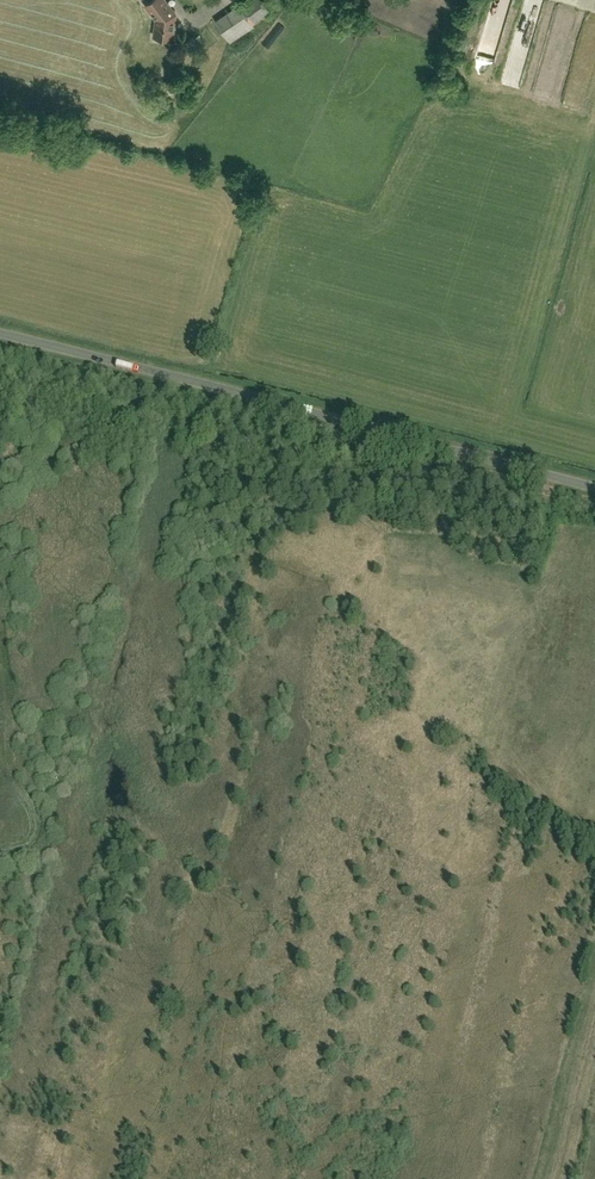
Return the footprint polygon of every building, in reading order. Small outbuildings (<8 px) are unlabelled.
[(174,19),(175,13),(166,0),(149,0),(144,4),(155,18),(162,15),(163,17),(174,19)] [(214,20),(229,42),(254,25),(252,23),(271,10),(264,0),(243,0),(214,20)] [(162,15),(155,18),(153,35),(172,38),(174,19),(163,17),(162,15)] [(201,44),(194,35),(182,44),(189,53),(201,44)] [(165,84),(162,86),(168,94),(171,92),(171,93),(179,87),(172,76),(163,82),(165,84)]
